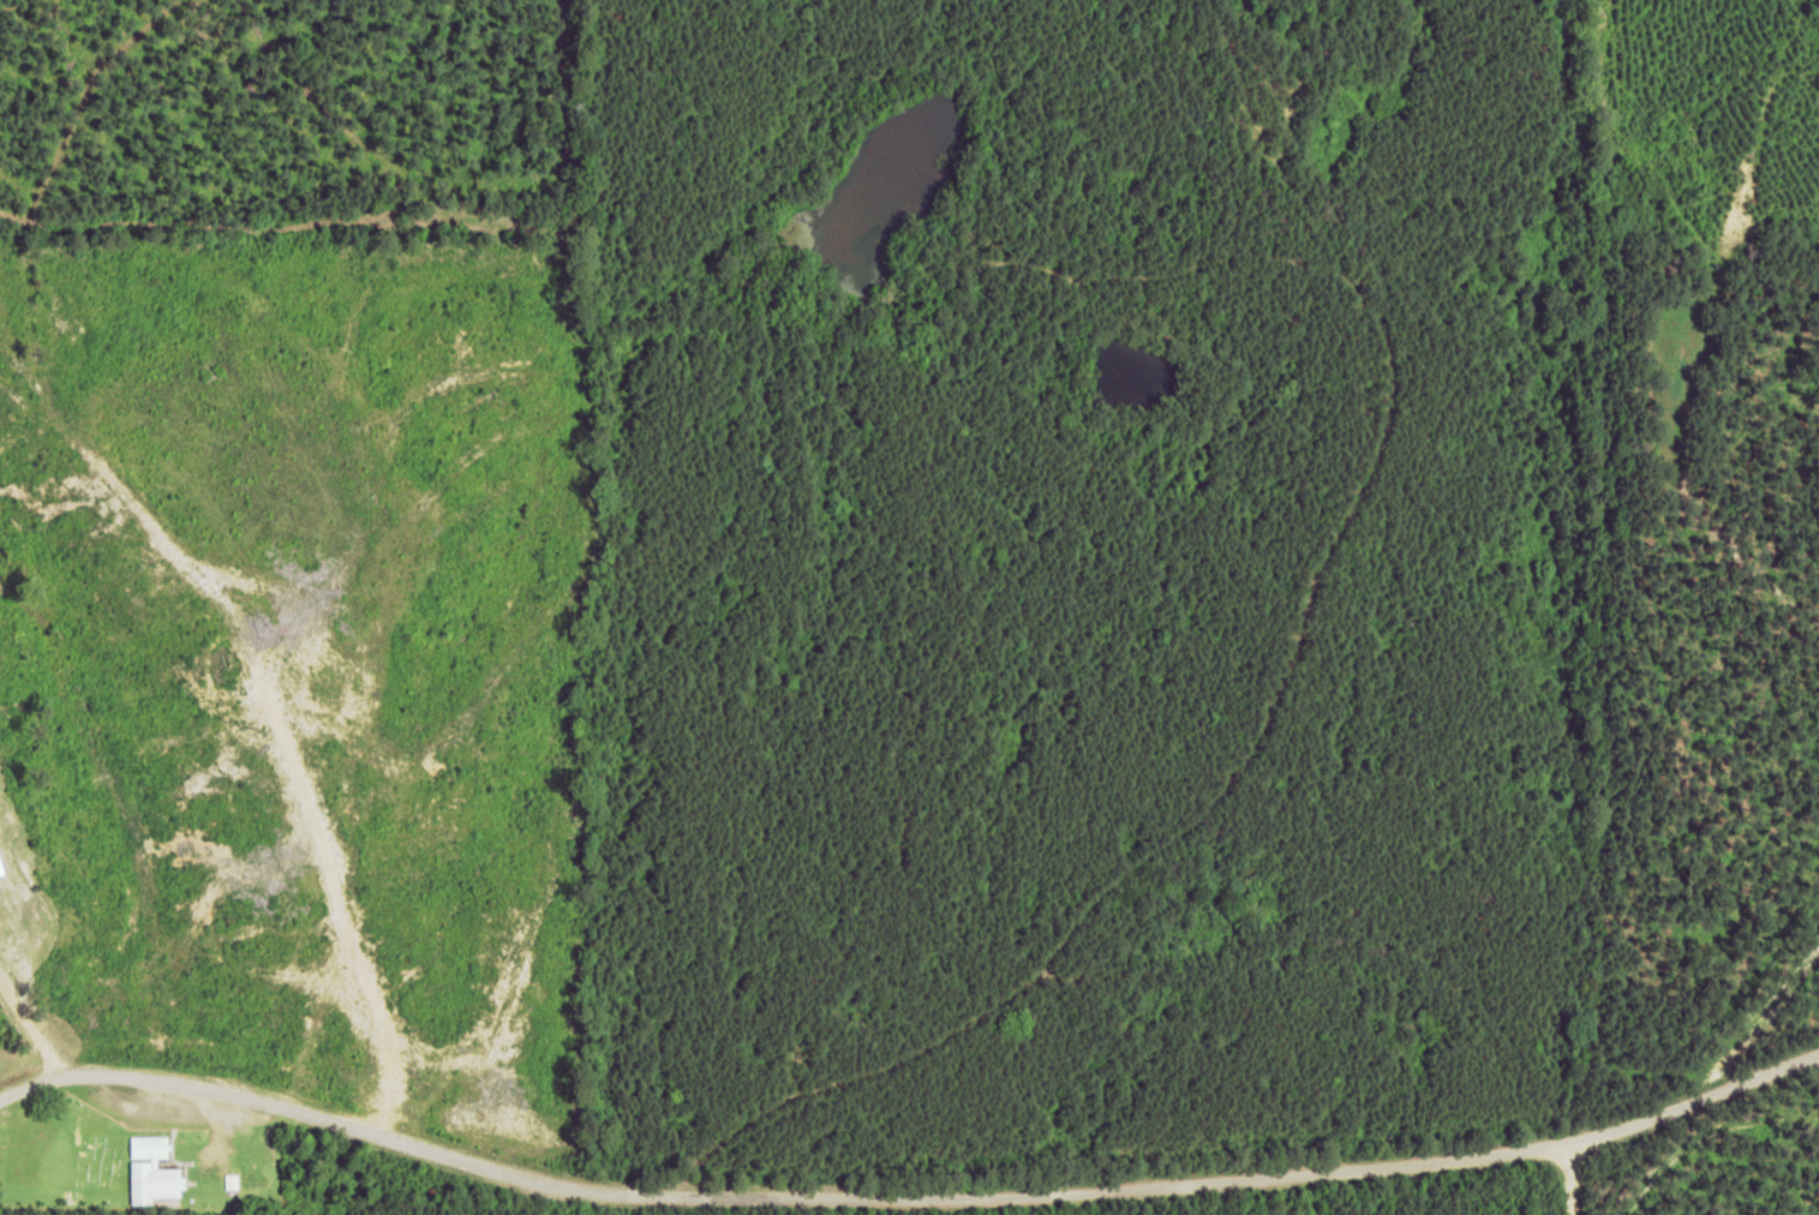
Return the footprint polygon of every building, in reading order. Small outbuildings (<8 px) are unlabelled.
[(130,1137),(131,1206),(153,1206),(153,1199),(183,1198),(182,1169),(157,1169),(157,1159),(168,1159),(168,1136),(130,1137)]
